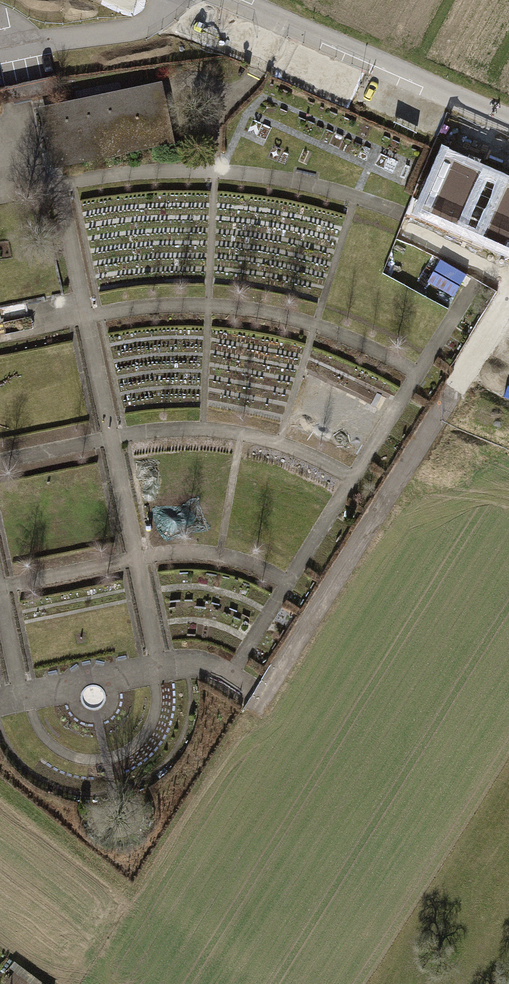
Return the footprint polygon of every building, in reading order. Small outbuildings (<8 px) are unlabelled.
[(147,86),(38,109),(51,172),(160,149),(147,86)] [(484,173),(472,201),(508,217),(508,184),(484,173)] [(16,971),(6,983),(34,983),(16,971)]
